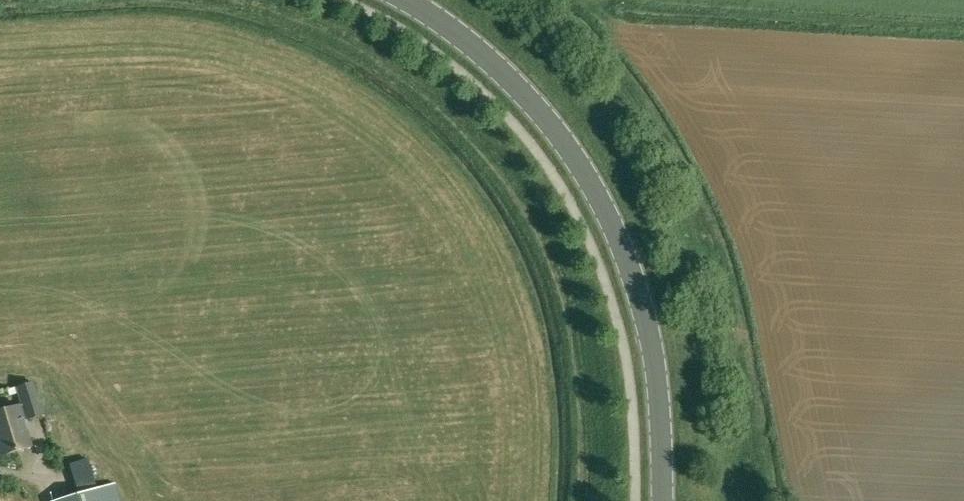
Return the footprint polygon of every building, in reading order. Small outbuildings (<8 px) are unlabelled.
[(34,382),(15,388),(26,420),(44,414),(34,382)] [(32,446),(20,405),(0,411),(0,457),(32,446)] [(97,488),(89,463),(74,467),(82,493),(55,500),(120,500),(115,483),(97,488)]
